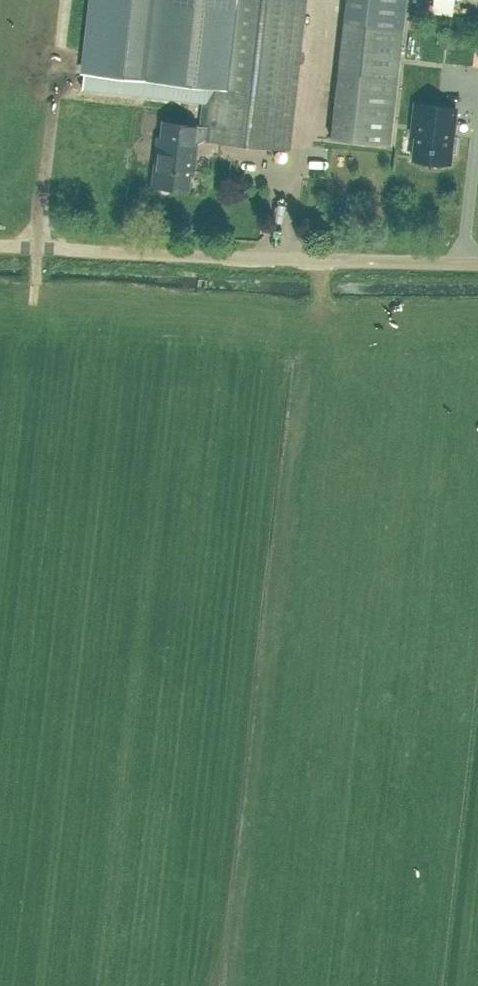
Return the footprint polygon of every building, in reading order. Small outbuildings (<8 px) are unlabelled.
[(82,88),(208,102),(206,126),(163,121),(162,138),(158,138),(153,181),(155,185),(187,188),(189,172),(193,172),(196,143),(205,138),(288,148),(305,0),(91,0),(82,88)] [(330,136),(390,143),(405,0),(344,0),(330,136)] [(440,47),(453,49),(454,40),(441,39),(440,47)] [(414,103),(411,134),(415,135),(412,159),(449,163),(450,151),(454,152),(456,137),(452,137),(455,108),(414,103)] [(324,157),(328,146),(314,142),(310,153),(324,157)]
